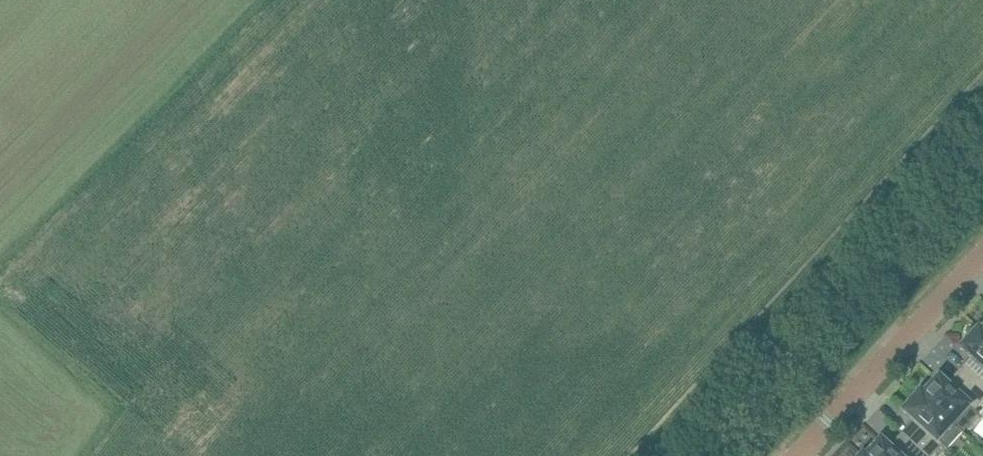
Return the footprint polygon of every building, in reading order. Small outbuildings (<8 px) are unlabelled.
[(962,348),(975,360),(963,374),(982,393),(982,335),(978,330),(962,348)] [(920,393),(963,432),(979,414),(975,411),(982,402),(982,393),(963,374),(950,388),(939,377),(923,394),(921,392),(920,393)] [(904,411),(918,423),(905,437),(925,455),(933,455),(943,446),(947,450),(963,432),(920,393),(904,411)] [(905,437),(892,451),(881,440),(867,455),(925,455),(905,437)]
